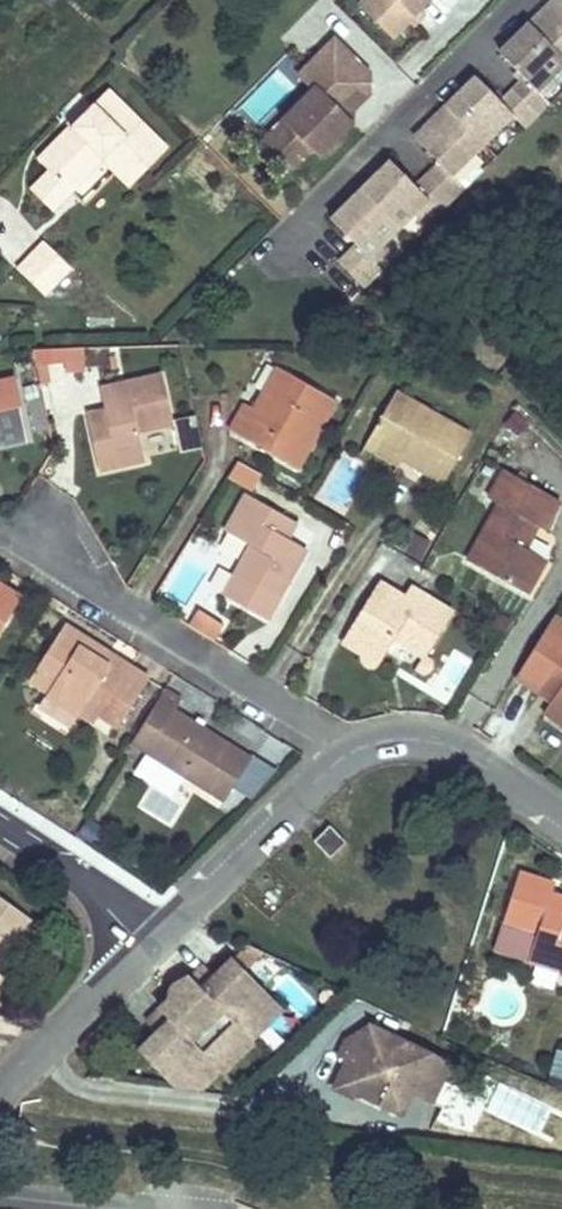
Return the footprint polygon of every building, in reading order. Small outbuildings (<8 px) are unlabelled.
[(52,8),(60,0),(43,0),(52,8)] [(532,23),(500,54),(522,79),(497,103),(475,78),(445,107),(414,137),(418,142),(438,164),(413,187),(389,162),(360,191),(330,220),(355,246),(344,257),(369,284),(381,271),(368,257),(398,228),(426,199),(440,213),(466,188),(451,173),(481,144),(511,115),(525,130),(551,104),(536,88),(561,63),(561,0),(556,0),(532,23)] [(428,0),(364,0),(360,3),(393,35),(409,19),(411,17),(421,7),(428,0)] [(411,17),(409,19),(414,24),(426,12),(421,7),(411,17)] [(321,152),(345,128),(337,120),(343,114),(345,116),(353,108),(370,90),(370,71),(335,37),(300,72),(315,86),(284,117),(294,126),(275,145),(294,164),(313,145),(321,152)] [(167,149),(109,91),(40,159),(52,171),(32,190),(40,198),(59,179),(71,191),(72,191),(105,158),(115,148),(141,175),(167,149)] [(353,108),(345,116),(343,114),(337,120),(345,128),(352,121),(353,108)] [(294,126),(284,117),(266,136),(275,145),(294,126)] [(132,184),(141,175),(115,148),(105,158),(132,184)] [(53,211),(72,191),(71,191),(59,179),(40,198),(53,211)] [(9,264),(27,256),(18,236),(0,244),(9,264)] [(74,270),(47,242),(19,269),(46,297),(74,270)] [(84,350),(66,350),(35,351),(38,363),(48,363),(67,362),(67,372),(84,372),(84,350)] [(51,382),(48,364),(48,363),(38,363),(38,365),(42,384),(51,383),(51,382)] [(297,467),(328,416),(320,412),(329,397),(278,368),(263,393),(268,396),(270,397),(262,411),(253,406),(246,402),(229,427),(297,467)] [(174,424),(164,375),(113,386),(113,388),(117,408),(118,410),(106,412),(89,415),(100,470),(144,462),(139,432),(174,424)] [(16,377),(0,380),(0,443),(29,437),(16,377)] [(117,408),(113,388),(113,386),(102,387),(102,388),(106,410),(106,412),(118,410),(117,408)] [(446,483),(473,436),(396,392),(371,434),(374,435),(402,452),(403,452),(400,457),(446,483)] [(270,397),(268,396),(263,393),(253,406),(262,411),(270,397)] [(328,416),(337,401),(329,397),(320,412),(328,416)] [(402,452),(374,435),(371,434),(365,445),(397,463),(400,457),(403,452),(402,452)] [(234,462),(225,481),(251,493),(260,474),(234,462)] [(525,546),(539,525),(545,529),(561,501),(503,469),(486,497),(498,504),(467,560),(529,593),(547,560),(525,546)] [(302,555),(283,544),(282,543),(286,537),(295,521),(245,494),(224,530),(251,546),(235,574),(279,598),(304,556),(302,555)] [(402,553),(420,560),(427,542),(408,535),(402,553)] [(306,549),(286,537),(282,543),(283,544),(302,555),(304,556),(307,550),(306,549)] [(23,599),(0,584),(0,634),(23,599)] [(427,653),(454,613),(411,586),(402,600),(399,606),(390,601),(394,595),(379,585),(343,640),(363,653),(362,656),(363,659),(364,662),(366,665),(369,666),(373,667),(376,666),(379,665),(381,663),(383,660),(383,657),(396,639),(424,657),(426,654),(427,653)] [(399,606),(402,600),(394,595),(390,601),(399,606)] [(187,628),(214,642),(222,624),(195,611),(187,628)] [(552,616),(515,676),(534,690),(539,684),(540,686),(553,695),(556,697),(552,702),(556,705),(561,709),(561,623),(552,616)] [(151,679),(129,665),(124,674),(123,673),(111,665),(116,656),(66,625),(31,680),(49,692),(47,695),(48,696),(79,715),(82,713),(95,721),(101,713),(120,725),(151,679)] [(438,660),(427,653),(426,654),(424,657),(415,670),(419,671),(423,672),(424,672),(428,671),(431,670),(438,660)] [(124,674),(129,665),(116,657),(116,656),(111,665),(123,673),(124,674)] [(553,695),(540,686),(539,684),(534,690),(550,700),(552,702),(556,697),(553,695)] [(252,758),(177,709),(183,699),(167,688),(132,742),(224,800),(252,758)] [(79,715),(48,696),(47,695),(40,705),(44,707),(72,726),(79,715)] [(556,705),(552,702),(545,713),(561,724),(561,709),(556,705)] [(347,842),(331,826),(316,841),(331,857),(347,842)] [(546,908),(551,895),(554,886),(520,875),(494,952),(561,974),(561,913),(546,908)] [(554,896),(551,895),(546,908),(561,913),(561,899),(554,896)] [(7,947),(29,917),(0,896),(0,943),(7,947)] [(289,1011),(240,961),(227,974),(231,978),(226,983),(222,979),(211,968),(185,994),(211,1021),(194,1037),(168,1010),(154,1024),(164,1035),(169,1039),(164,1044),(159,1040),(146,1053),(180,1089),(207,1092),(226,1073),(230,1077),(262,1045),(258,1042),(289,1011)] [(231,978),(227,974),(222,979),(226,983),(231,978)] [(211,1021),(185,994),(168,1010),(194,1037),(211,1021)] [(413,1095),(428,1102),(450,1056),(369,1017),(348,1035),(337,1058),(345,1062),(332,1087),(401,1120),(413,1095)] [(169,1039),(164,1035),(159,1040),(164,1044),(169,1039)] [(561,1082),(561,1054),(553,1052),(548,1079),(561,1082)]
